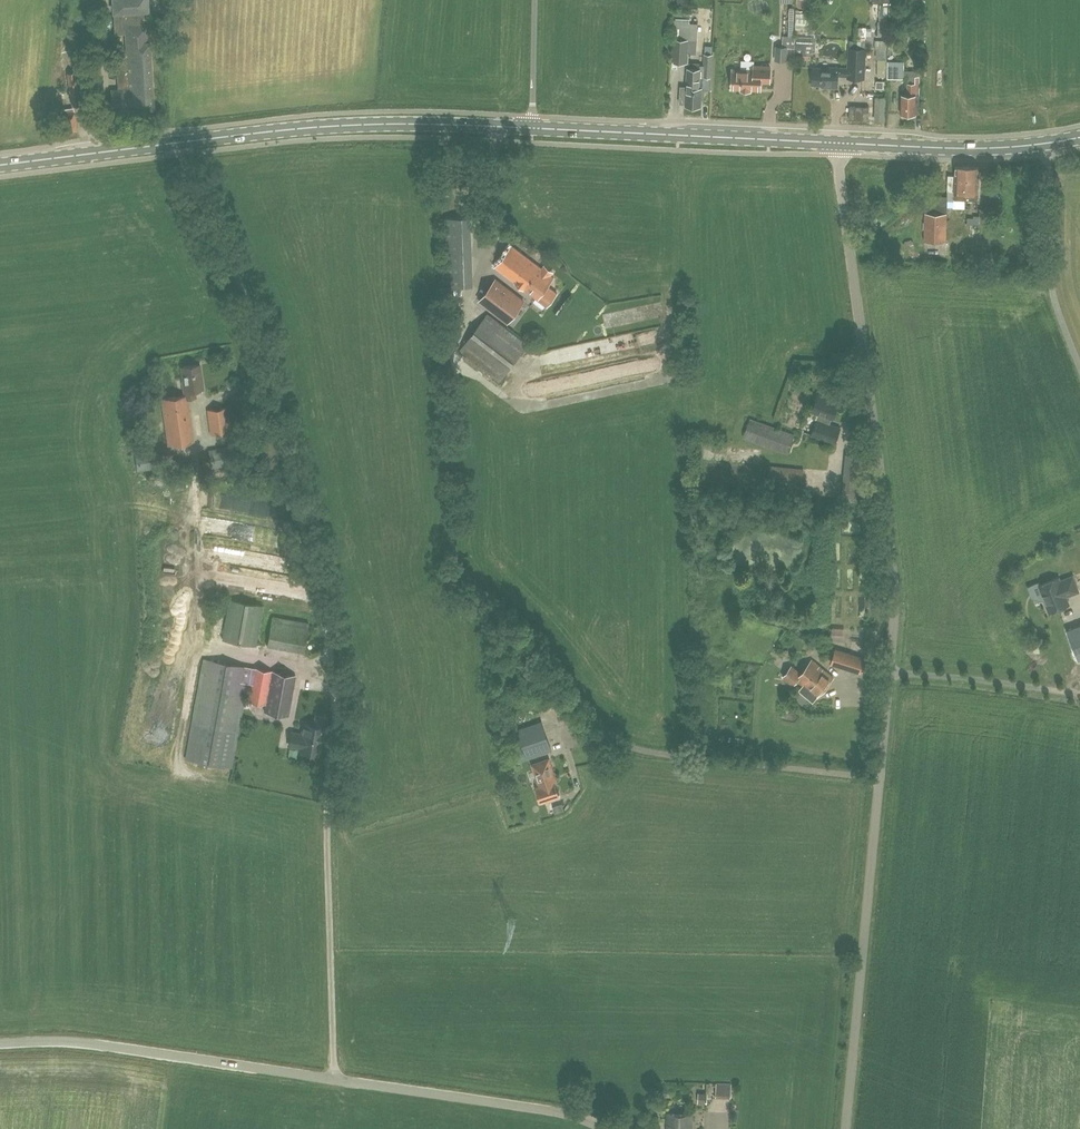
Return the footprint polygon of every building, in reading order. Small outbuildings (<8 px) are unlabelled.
[(154,108),(153,93),(154,93),(153,78),(152,78),(149,23),(144,23),(144,10),(148,10),(148,0),(114,0),(115,12),(116,33),(126,33),(126,43),(128,43),(129,49),(117,50),(119,89),(111,89),(112,110),(132,109),(154,108)] [(879,4),(879,15),(887,15),(887,4),(879,4)] [(901,4),(889,4),(889,15),(901,15),(901,4)] [(689,38),(690,24),(690,22),(673,20),(671,61),(688,62),(689,53),(689,38)] [(813,37),(795,36),(794,59),(812,59),(813,37)] [(849,47),(850,47),(849,67),(823,66),(822,67),(814,67),(813,83),(821,84),(821,88),(826,88),(827,86),(838,87),(838,74),(848,75),(848,77),(865,78),(866,47),(866,40),(849,39),(849,47)] [(886,76),(887,40),(875,40),(875,49),(876,49),(876,58),(877,58),(877,76),(886,76)] [(787,46),(775,45),(775,60),(787,61),(787,46)] [(712,77),(713,54),(703,53),(703,71),(702,77),(712,77)] [(904,78),(904,61),(888,60),(888,77),(904,78)] [(750,91),(750,88),(760,89),(760,81),(769,81),(770,67),(754,66),(754,71),(733,70),(732,87),(742,88),(742,90),(750,91)] [(688,70),(687,86),(680,86),(679,103),(686,104),(686,105),(701,106),(702,98),(704,98),(705,88),(712,88),(712,77),(702,77),(703,71),(701,71),(700,71),(688,70)] [(68,73),(72,104),(80,103),(78,87),(75,72),(68,73)] [(915,112),(919,112),(919,74),(907,75),(907,93),(901,93),(901,112),(915,112)] [(967,198),(968,165),(955,165),(955,174),(948,174),(948,189),(955,189),(954,198),(967,198)] [(968,165),(967,198),(978,199),(978,191),(979,165),(968,165)] [(924,240),(947,240),(948,196),(926,195),(925,212),(924,212),(924,240)] [(538,278),(548,285),(554,277),(551,275),(554,272),(550,269),(547,267),(543,265),(541,267),(511,245),(495,266),(523,288),(532,276),(537,280),(538,278)] [(557,292),(548,285),(538,278),(537,280),(532,276),(523,288),(547,306),(557,292)] [(508,322),(524,301),(496,279),(480,300),(508,322)] [(500,380),(528,344),(488,313),(460,350),(500,380)] [(195,389),(204,388),(200,364),(182,366),(184,381),(182,381),(185,395),(162,398),(169,444),(194,441),(188,397),(196,396),(195,389)] [(835,443),(841,427),(830,423),(832,418),(833,418),(839,401),(819,394),(813,411),(820,413),(818,419),(812,434),(835,443)] [(211,434),(231,431),(228,407),(208,410),(211,434)] [(788,453),(794,435),(750,419),(744,436),(788,453)] [(212,468),(238,465),(235,444),(209,448),(212,468)] [(802,495),(804,468),(769,465),(767,492),(802,495)] [(220,571),(212,615),(278,627),(286,583),(220,571)] [(1066,596),(1079,591),(1073,576),(1060,581),(1059,577),(1039,585),(1049,612),(1069,604),(1066,596)] [(1079,658),(1079,624),(1067,630),(1078,659),(1079,658)] [(860,671),(864,657),(836,648),(832,662),(860,671)] [(204,659),(192,725),(186,758),(231,766),(247,681),(252,682),(248,700),(266,704),(265,710),(289,715),(296,675),(254,668),(250,667),(204,659)] [(797,679),(804,684),(808,679),(810,680),(816,673),(818,675),(819,674),(821,676),(826,670),(813,659),(801,673),(792,665),(784,675),(794,684),(797,679)] [(808,679),(804,684),(800,689),(814,700),(817,696),(818,696),(834,676),(826,670),(821,676),(819,674),(818,675),(816,673),(810,680),(808,679)] [(303,731),(323,734),(327,716),(317,715),(315,725),(304,723),(303,731)] [(521,760),(553,750),(543,720),(511,730),(521,760)] [(320,753),(323,734),(303,731),(302,733),(292,732),(290,745),(300,747),(299,750),(309,751),(315,755),(317,753),(320,753)] [(540,785),(555,780),(553,776),(555,775),(550,759),(533,764),(540,785)] [(555,780),(540,785),(537,786),(542,802),(560,796),(555,780)] [(730,1098),(731,1083),(716,1083),(716,1097),(730,1098)] [(692,1114),(668,1113),(668,1128),(692,1128),(692,1114)]
